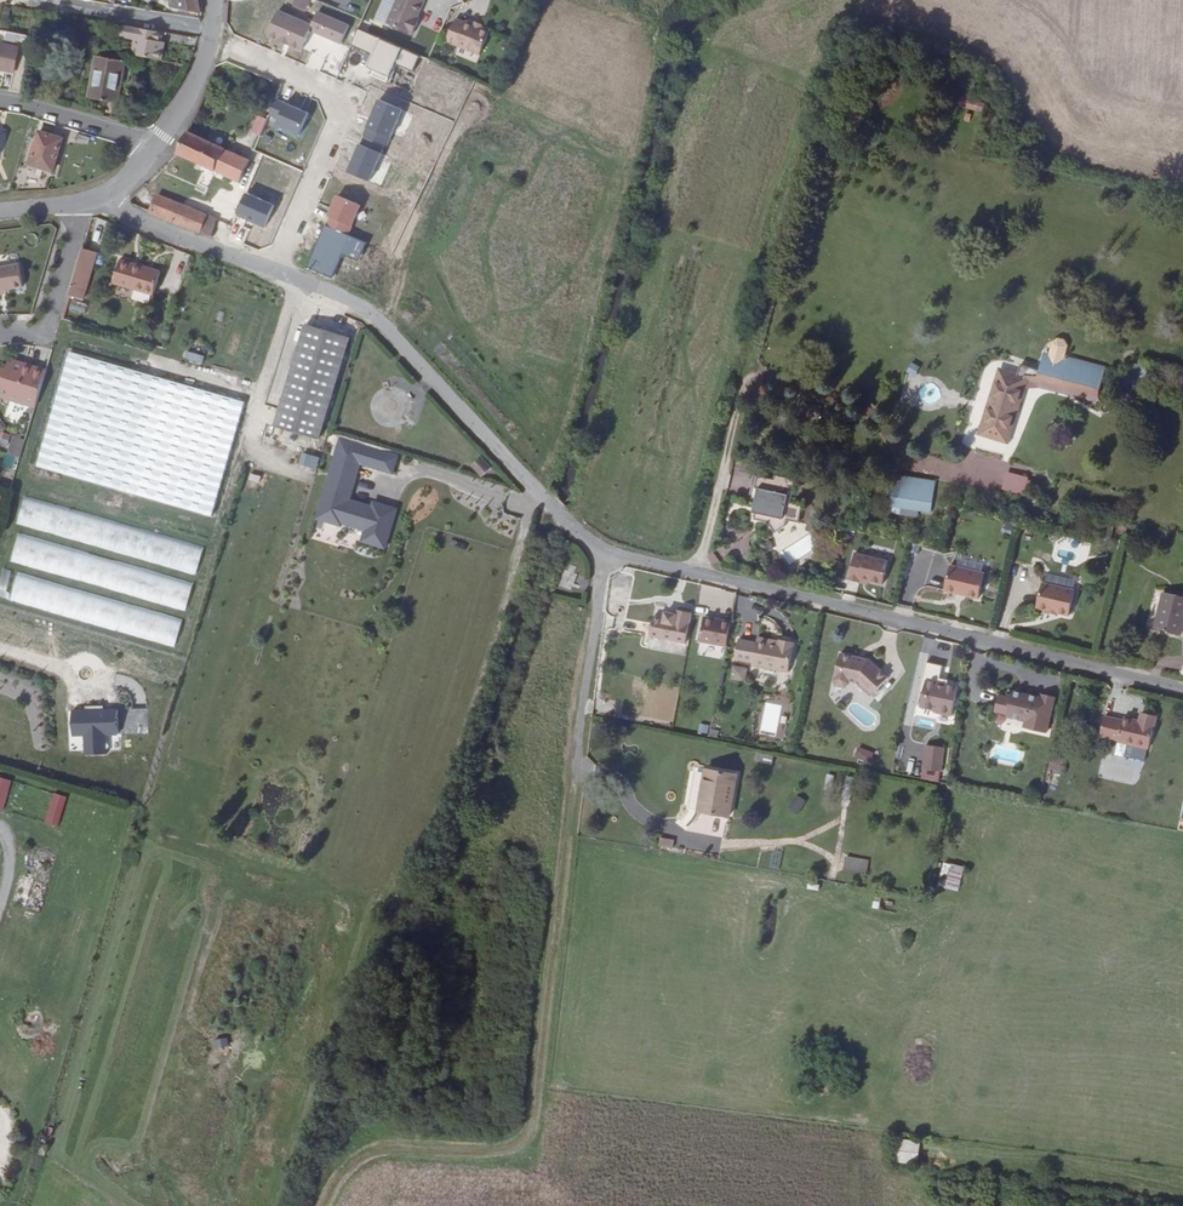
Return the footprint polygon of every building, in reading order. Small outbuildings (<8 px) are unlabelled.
[(424,0),(394,0),(385,21),(413,32),(417,22),(414,21),(424,0)] [(466,18),(465,21),(455,17),(446,38),(481,54),(493,29),(466,18)] [(135,35),(132,52),(158,56),(160,47),(155,46),(157,36),(158,27),(122,21),(121,32),(135,35)] [(16,90),(28,92),(36,45),(25,43),(24,49),(0,45),(0,70),(19,73),(16,90)] [(128,91),(133,63),(104,58),(95,100),(122,104),(125,90),(128,91)] [(258,114),(250,131),(262,137),(270,120),(258,114)] [(58,173),(66,139),(45,133),(36,168),(58,173)] [(223,171),(232,149),(196,134),(184,156),(223,171)] [(249,183),(251,183),(256,167),(259,160),(253,157),(232,149),(223,171),(249,183)] [(137,203),(137,209),(211,236),(217,220),(218,217),(168,199),(151,190),(137,203)] [(81,247),(66,294),(83,300),(98,252),(81,247)] [(9,263),(0,265),(0,288),(13,286),(9,263)] [(158,298),(164,276),(124,265),(118,288),(158,298)] [(326,440),(354,338),(311,325),(283,428),(326,440)] [(186,350),(183,359),(201,363),(203,355),(186,350)] [(214,515),(246,408),(73,356),(41,463),(214,515)] [(1029,405),(1035,384),(1048,387),(1103,402),(1104,398),(1110,400),(1113,409),(1119,411),(1125,411),(1130,408),(1133,401),(1131,395),(1126,389),(1117,389),(1111,393),(1106,392),(1109,376),(1054,362),(1049,381),(1040,379),(1034,378),(1030,378),(1027,382),(1007,376),(989,440),(1018,448),(1029,405)] [(1127,377),(1139,381),(1144,366),(1132,362),(1127,377)] [(35,413),(46,376),(12,366),(11,369),(6,368),(4,375),(0,374),(0,400),(9,403),(8,406),(35,413)] [(1029,405),(1042,407),(1048,387),(1035,384),(1029,405)] [(9,434),(1,432),(0,434),(0,442),(6,444),(9,434)] [(14,439),(9,457),(21,460),(26,442),(14,439)] [(481,476),(491,466),(480,455),(470,466),(481,476)] [(765,479),(764,490),(795,498),(801,482),(782,476),(780,482),(765,479)] [(347,485),(322,479),(310,523),(355,535),(353,546),(376,552),(386,512),(343,501),(347,485)] [(901,484),(900,498),(899,500),(897,514),(924,518),(924,513),(935,515),(936,505),(940,485),(902,479),(901,484)] [(1034,486),(1017,481),(1013,494),(1031,499),(1034,486)] [(894,484),(892,496),(900,498),(901,484),(894,484)] [(795,498),(764,490),(759,511),(763,512),(790,520),(794,504),(795,498)] [(203,544),(23,498),(16,526),(195,572),(203,544)] [(794,504),(790,520),(801,523),(805,507),(794,504)] [(790,520),(763,512),(761,521),(772,524),(779,534),(792,526),(790,520)] [(186,607),(193,578),(15,537),(8,565),(186,607)] [(893,563),(856,552),(851,577),(886,586),(893,563)] [(984,601),(990,575),(956,568),(950,593),(984,601)] [(176,644),(183,615),(0,571),(0,601),(176,644)] [(1182,619),(1182,584),(1166,580),(1158,615),(1182,621),(1182,619)] [(1076,594),(1044,588),(1038,614),(1069,621),(1076,594)] [(661,610),(659,616),(648,615),(645,634),(681,640),(686,613),(671,610),(670,612),(661,610)] [(726,647),(731,620),(703,616),(699,642),(726,647)] [(774,642),(773,646),(752,641),(751,644),(734,640),(730,659),(747,663),(747,666),(783,674),(789,644),(774,641),(774,642)] [(831,685),(845,687),(846,682),(850,658),(837,655),(831,685)] [(881,681),(864,661),(850,658),(846,682),(856,682),(866,695),(881,681)] [(730,679),(745,681),(746,667),(732,665),(730,679)] [(958,683),(927,677),(921,706),(938,709),(937,713),(952,716),(958,683)] [(1035,734),(1036,729),(1045,731),(1052,699),(1038,696),(1037,700),(1010,693),(1009,700),(995,697),(992,710),(996,717),(1003,718),(1003,721),(1021,724),(1020,731),(1035,734)] [(768,694),(759,732),(782,737),(786,718),(784,718),(788,699),(768,694)] [(92,711),(73,712),(76,737),(88,735),(88,740),(109,738),(109,733),(151,729),(149,705),(104,709),(104,708),(92,709),(92,711)] [(1119,734),(1118,737),(1127,739),(1149,744),(1151,744),(1158,712),(1143,709),(1141,718),(1124,715),(1124,717),(1107,713),(1103,731),(1119,734)] [(1125,751),(1146,755),(1149,744),(1127,739),(1125,751)] [(918,778),(939,781),(944,747),(924,744),(918,778)] [(867,762),(871,751),(857,747),(853,757),(867,762)] [(1060,768),(1062,756),(1048,753),(1046,765),(1060,768)] [(771,767),(772,759),(755,756),(753,765),(771,767)] [(726,820),(733,776),(701,771),(694,815),(726,820)] [(3,810),(10,780),(0,777),(0,810),(3,810)] [(57,827),(66,796),(52,792),(43,823),(57,827)] [(795,795),(788,808),(798,814),(805,800),(795,795)] [(674,852),(675,844),(660,841),(658,849),(674,852)] [(867,871),(867,858),(844,857),(844,870),(867,871)] [(938,887),(959,891),(963,866),(942,862),(938,887)] [(896,1139),(894,1162),(916,1165),(919,1142),(896,1139)]
